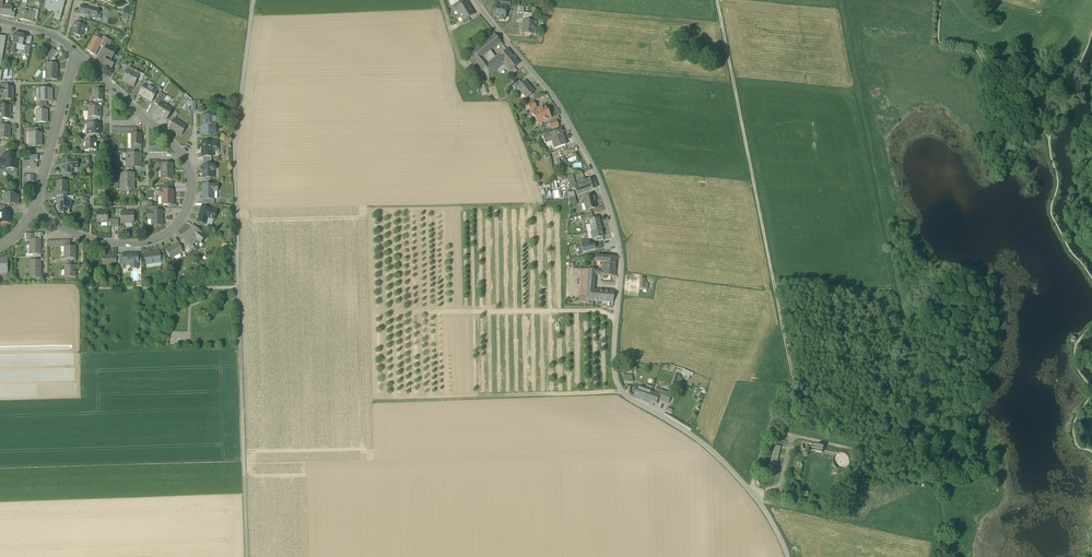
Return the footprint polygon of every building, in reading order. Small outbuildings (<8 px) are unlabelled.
[(60,20),(65,0),(59,0),(59,1),(56,1),(53,0),(47,0),(45,9),(53,11),(53,10),(56,11),(56,12),(54,18),(60,20)] [(452,7),(454,10),(456,9),(460,6),(458,2),(452,6),(452,7)] [(463,21),(464,21),(468,18),(473,15),(466,2),(460,6),(456,9),(463,21)] [(2,6),(0,10),(0,15),(11,16),(12,18),(15,18),(15,13),(12,13),(12,8),(11,7),(2,6)] [(96,19),(98,14),(98,10),(89,7),(82,6),(80,14),(89,16),(90,17),(96,19)] [(505,18),(506,8),(506,7),(500,6),(495,6),(494,17),(499,17),(505,18)] [(523,19),(532,19),(532,14),(523,13),(524,7),(518,6),(518,13),(523,13),(523,19)] [(26,10),(26,12),(30,13),(29,21),(33,22),(35,13),(31,12),(31,11),(26,10)] [(19,19),(29,21),(30,13),(26,12),(21,11),(19,19)] [(521,34),(532,35),(532,30),(534,30),(534,22),(523,21),(521,34)] [(76,36),(81,37),(82,33),(83,33),(85,26),(77,24),(75,24),(74,28),(73,28),(72,34),(76,35),(76,36)] [(17,44),(23,46),(24,42),(25,36),(15,34),(13,44),(17,44)] [(475,61),(476,62),(490,51),(501,43),(494,35),(466,57),(472,64),(475,61)] [(90,53),(95,55),(100,45),(102,41),(94,37),(87,50),(90,52),(90,53)] [(112,41),(107,39),(103,47),(106,48),(107,46),(109,47),(112,41)] [(102,55),(107,57),(112,59),(116,51),(109,47),(107,46),(106,48),(102,55)] [(47,57),(50,60),(56,52),(53,49),(47,57)] [(507,50),(499,56),(504,64),(507,67),(510,71),(514,68),(519,64),(507,50)] [(476,62),(478,65),(484,60),(484,61),(492,54),(490,51),(476,62)] [(495,57),(492,54),(484,61),(484,60),(478,65),(483,71),(488,66),(487,64),(495,57)] [(497,70),(504,64),(499,56),(498,55),(495,57),(487,64),(488,66),(483,71),(489,77),(497,70)] [(115,61),(112,59),(107,57),(103,65),(112,69),(114,64),(116,61),(115,61)] [(47,79),(46,79),(51,80),(57,80),(58,72),(57,72),(57,69),(58,69),(58,65),(46,64),(46,72),(48,72),(47,79)] [(497,70),(500,73),(507,67),(504,64),(497,70)] [(122,81),(134,87),(137,79),(140,75),(139,74),(136,73),(137,71),(136,71),(135,72),(129,69),(130,68),(124,65),(119,74),(124,77),(122,81)] [(5,69),(3,78),(12,79),(13,73),(12,73),(11,75),(8,75),(8,69),(5,69)] [(475,70),(473,71),(483,83),(485,82),(475,70)] [(469,75),(478,85),(483,83),(473,71),(469,75)] [(513,85),(516,89),(518,87),(522,83),(519,80),(513,85)] [(518,87),(527,98),(529,96),(530,96),(531,95),(531,94),(534,92),(525,81),(522,83),(518,87)] [(139,95),(145,98),(152,88),(146,85),(145,84),(143,88),(139,95)] [(3,100),(13,100),(13,87),(8,87),(0,87),(0,94),(3,94),(3,100)] [(157,91),(152,88),(145,98),(151,102),(156,95),(158,92),(157,91)] [(39,97),(39,101),(40,101),(47,101),(50,101),(50,96),(52,96),(52,89),(44,89),(44,91),(37,91),(37,97),(39,97)] [(94,100),(103,100),(103,89),(94,89),(94,100)] [(166,96),(161,93),(158,97),(155,103),(159,106),(161,103),(166,96)] [(188,111),(196,111),(196,101),(188,101),(188,111)] [(527,105),(531,111),(537,108),(534,102),(527,105)] [(155,113),(166,120),(172,110),(165,106),(164,107),(161,105),(161,103),(159,106),(155,113)] [(10,119),(10,106),(0,106),(0,119),(2,119),(10,119)] [(532,113),(538,125),(551,118),(545,106),(532,113)] [(101,117),(101,107),(89,107),(89,117),(93,117),(101,117)] [(38,123),(47,123),(47,117),(46,117),(46,111),(47,111),(47,110),(40,111),(37,111),(37,118),(38,118),(38,122),(37,122),(37,123),(38,123)] [(215,123),(215,119),(211,119),(211,116),(202,116),(202,135),(209,135),(209,133),(215,133),(215,123)] [(169,128),(181,136),(187,126),(175,119),(172,123),(169,128)] [(549,122),(551,129),(559,127),(556,120),(549,122)] [(90,134),(100,134),(100,124),(90,124),(88,124),(88,129),(90,129),(90,134)] [(10,139),(10,126),(2,126),(0,126),(0,139),(10,139)] [(552,140),(555,149),(565,145),(563,139),(564,138),(561,129),(549,134),(542,136),(545,144),(546,144),(545,142),(552,140)] [(30,146),(42,146),(41,133),(30,133),(30,146)] [(141,145),(141,134),(138,134),(137,134),(133,134),(131,134),(131,135),(132,135),(132,139),(131,139),(131,145),(141,145)] [(88,151),(90,151),(91,149),(93,150),(97,150),(97,148),(96,148),(96,146),(98,146),(98,143),(94,141),(86,141),(85,141),(85,143),(83,145),(85,146),(85,151),(88,151)] [(211,156),(213,156),(213,153),(213,148),(217,148),(217,142),(202,142),(202,147),(203,147),(203,156),(211,156)] [(4,169),(17,169),(17,154),(9,155),(8,154),(7,155),(7,156),(7,159),(4,159),(1,159),(1,169),(4,169)] [(133,167),(141,167),(141,154),(131,154),(126,154),(126,160),(128,160),(128,167),(126,167),(133,167)] [(72,173),(72,166),(78,166),(77,161),(62,161),(62,173),(72,173)] [(161,179),(173,179),(173,164),(162,164),(161,179)] [(203,169),(202,169),(202,174),(203,174),(203,177),(211,178),(213,178),(213,171),(214,171),(215,170),(215,167),(214,166),(213,166),(213,165),(211,165),(203,165),(203,169)] [(121,189),(134,189),(134,184),(132,184),(132,174),(121,174),(121,189)] [(575,187),(577,195),(597,188),(594,178),(586,180),(585,179),(577,181),(579,185),(577,186),(575,187)] [(65,193),(67,193),(67,186),(66,186),(66,182),(67,182),(67,181),(57,181),(57,193),(65,193)] [(202,199),(213,199),(213,190),(217,190),(217,185),(202,185),(202,194),(202,199)] [(171,205),(173,205),(173,191),(172,191),(161,191),(159,191),(159,197),(162,197),(162,200),(167,200),(167,205),(171,205)] [(5,205),(19,205),(19,200),(18,200),(18,196),(13,196),(13,194),(7,194),(7,198),(3,198),(3,202),(4,202),(4,205),(5,205)] [(568,198),(570,206),(577,204),(575,196),(568,198)] [(583,199),(586,210),(596,208),(594,201),(595,201),(594,196),(583,199)] [(59,213),(69,213),(69,205),(72,204),(72,200),(62,200),(57,200),(57,205),(58,205),(58,209),(59,209),(59,213)] [(204,223),(206,224),(208,217),(208,216),(211,217),(211,218),(214,219),(217,211),(201,207),(198,222),(204,223)] [(152,225),(162,225),(162,211),(161,211),(150,211),(147,211),(147,218),(152,218),(152,225)] [(10,223),(10,212),(5,212),(0,212),(0,223),(10,223)] [(97,223),(108,223),(108,220),(108,212),(97,212),(97,223)] [(121,223),(134,223),(134,212),(121,212),(121,223)] [(590,224),(592,232),(601,229),(600,222),(599,222),(598,219),(599,219),(598,217),(593,218),(589,220),(590,224)] [(192,245),(194,243),(198,239),(201,242),(205,237),(194,227),(184,239),(190,244),(192,245)] [(603,236),(601,229),(592,232),(591,232),(592,238),(593,239),(595,238),(603,236)] [(184,239),(182,241),(187,247),(190,244),(184,239)] [(30,240),(30,245),(30,246),(31,246),(31,250),(31,254),(41,254),(41,240),(40,240),(34,240),(30,240)] [(589,240),(580,242),(581,245),(581,246),(582,252),(583,253),(595,249),(595,248),(596,248),(595,246),(594,245),(594,244),(590,245),(590,243),(589,243),(589,240)] [(188,248),(187,247),(182,241),(179,243),(185,250),(188,248)] [(166,250),(171,259),(174,257),(173,256),(180,253),(180,254),(183,252),(178,243),(176,245),(176,246),(172,248),(171,247),(166,250)] [(64,258),(76,258),(76,247),(70,247),(66,247),(65,247),(65,254),(66,254),(66,258),(64,258)] [(145,254),(146,265),(161,263),(161,259),(160,252),(145,254)] [(131,268),(138,268),(138,263),(138,261),(138,255),(138,254),(130,254),(130,255),(123,255),(123,264),(131,264),(131,268)] [(110,266),(116,266),(116,264),(116,255),(102,255),(102,266),(103,266),(103,264),(110,264),(110,266)] [(602,267),(616,268),(617,258),(596,256),(595,262),(602,262),(602,267)] [(30,278),(41,278),(41,261),(30,261),(30,278)] [(65,277),(76,277),(76,266),(65,266),(65,277)] [(615,276),(616,268),(602,267),(602,270),(588,269),(587,282),(587,286),(594,287),(595,275),(615,276)] [(587,286),(587,282),(580,282),(579,294),(579,299),(580,301),(585,301),(586,300),(587,286)] [(593,292),(594,287),(587,286),(586,300),(602,302),(607,302),(613,303),(614,290),(598,289),(597,290),(596,292),(593,292)] [(649,401),(653,392),(645,390),(643,389),(637,387),(634,395),(649,401)] [(656,388),(654,393),(660,395),(659,398),(661,399),(660,401),(665,402),(667,397),(670,398),(672,394),(660,390),(656,388)] [(657,403),(659,398),(660,395),(654,393),(653,392),(649,401),(657,403)] [(824,447),(803,442),(801,448),(815,451),(815,452),(822,454),(824,447)] [(771,463),(777,465),(780,450),(774,448),(771,463)] [(837,454),(823,450),(823,453),(834,456),(833,458),(833,462),(833,465),(836,468),(841,470),(846,468),(849,465),(850,461),(849,457),(845,453),(841,452),(837,454)]
